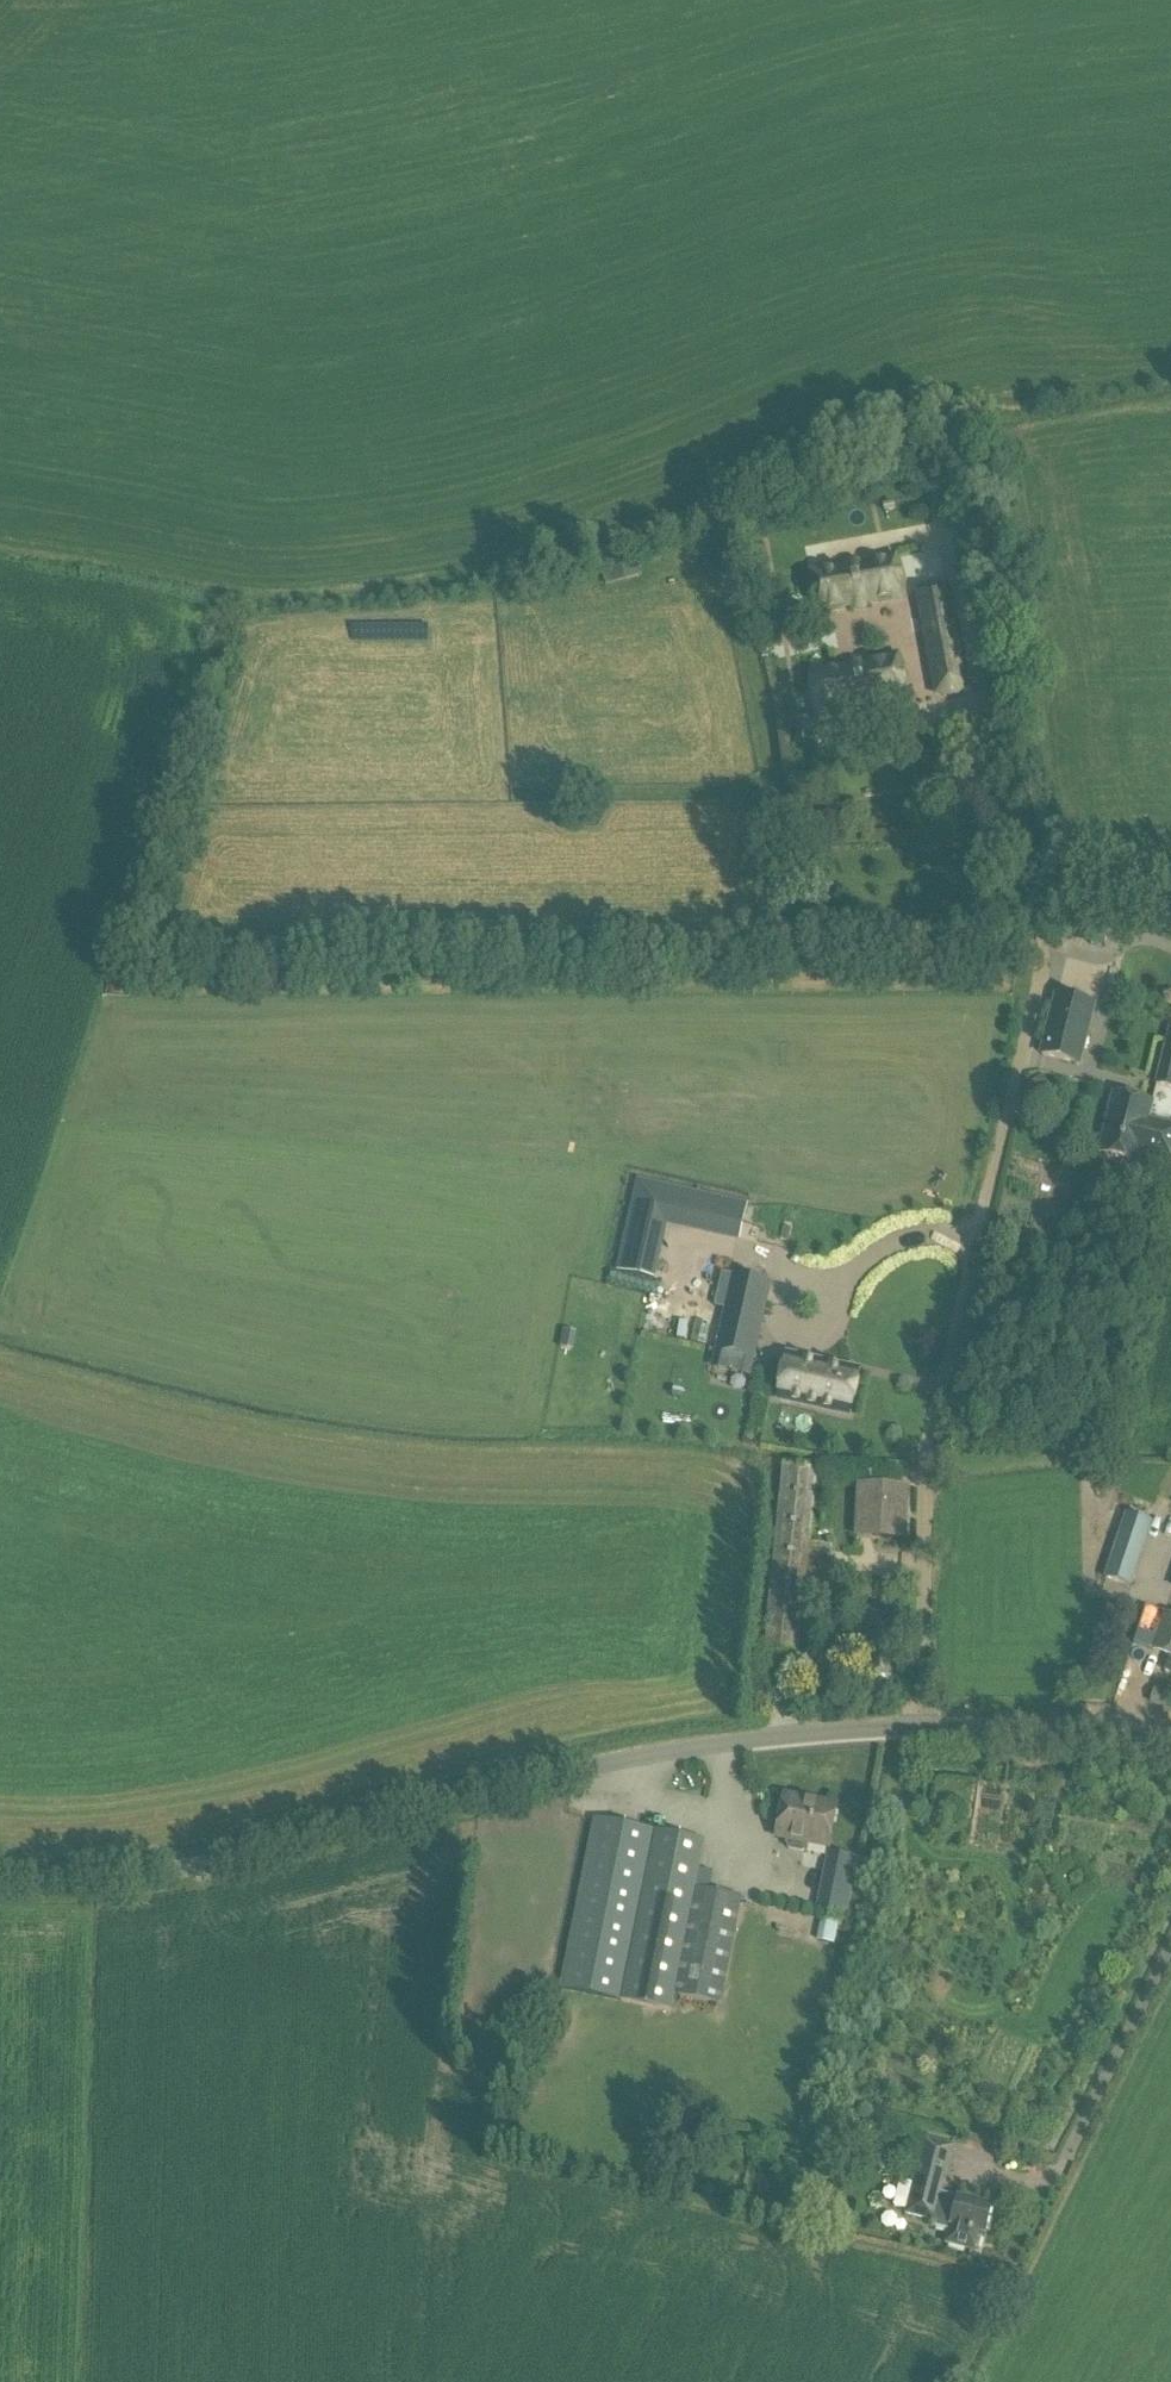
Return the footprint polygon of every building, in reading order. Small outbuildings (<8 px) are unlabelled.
[(819,613),(850,604),(869,601),(901,598),(901,588),(900,578),(898,568),(894,559),(863,567),(844,571),(812,574),(812,584),(813,594),(815,604),(819,613)] [(961,670),(946,587),(929,591),(944,673),(961,670)] [(853,709),(872,706),(904,703),(905,691),(903,680),(900,669),(896,659),(865,667),(846,671),(814,674),(814,685),(815,696),(818,707),(822,718),(853,709)] [(1079,1064),(1094,1004),(1057,995),(1042,1055),(1079,1064)] [(1165,1049),(1157,1084),(1170,1088),(1170,1051),(1165,1049)] [(1114,1093),(1099,1153),(1138,1163),(1140,1154),(1170,1162),(1170,1126),(1149,1120),(1153,1103),(1114,1093)] [(637,1179),(617,1272),(656,1280),(668,1227),(740,1243),(748,1204),(637,1179)] [(754,1359),(775,1266),(738,1257),(717,1351),(754,1359)] [(779,1400),(849,1416),(859,1373),(789,1357),(779,1400)] [(808,1576),(811,1544),(818,1470),(782,1467),(763,1658),(799,1662),(804,1608),(818,1610),(821,1580),(830,1581),(830,1578),(808,1576)] [(906,1491),(859,1489),(858,1513),(877,1514),(876,1536),(905,1537),(906,1491)] [(1149,1522),(1126,1515),(1105,1578),(1128,1585),(1149,1522)] [(1163,1614),(1152,1649),(1170,1655),(1170,1617),(1163,1614)] [(828,1850),(837,1807),(786,1796),(777,1839),(788,1842),(787,1847),(788,1852),(803,1855),(806,1850),(807,1846),(828,1850)] [(675,1995),(722,2004),(742,1897),(740,1897),(738,1906),(696,1899),(697,1889),(695,1889),(704,1842),(594,1821),(562,1992),(672,2012),(675,1995)] [(819,1906),(848,1912),(858,1858),(830,1853),(830,1855),(839,1856),(835,1873),(826,1871),(819,1906)] [(916,2171),(947,2178),(954,2148),(923,2141),(916,2171)] [(946,2245),(978,2252),(982,2235),(985,2236),(993,2206),(958,2198),(943,2195),(947,2178),(916,2171),(906,2214),(934,2221),(933,2228),(949,2232),(946,2245)]
